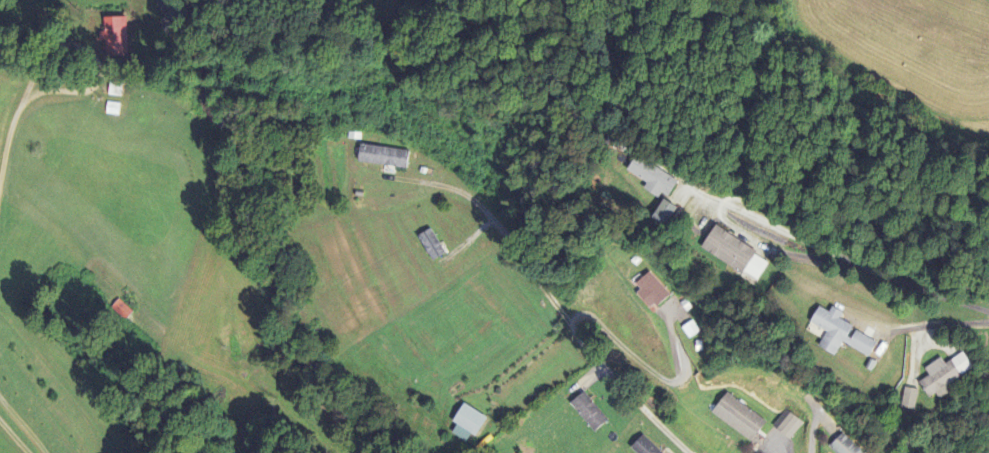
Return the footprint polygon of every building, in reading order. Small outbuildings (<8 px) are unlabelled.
[(357,164),(406,169),(408,151),(359,146),(357,164)] [(644,189),(666,202),(678,182),(636,156),(626,172),(647,184),(644,189)] [(655,214),(667,222),(676,209),(664,201),(655,214)] [(700,249),(741,275),(756,253),(715,226),(700,249)] [(418,236),(430,262),(444,256),(431,229),(418,236)] [(632,288),(653,310),(669,296),(648,273),(632,288)] [(132,312),(117,300),(109,310),(124,322),(132,312)] [(868,358),(876,343),(853,331),(854,328),(839,320),(843,314),(831,308),(829,313),(818,307),(810,324),(826,333),(818,348),(835,357),(842,344),(868,358)] [(924,370),(929,377),(918,384),(929,400),(936,395),(940,401),(952,393),(948,386),(973,370),(962,354),(945,365),(940,359),(924,370)] [(901,407),(915,410),(918,391),(904,389),(901,407)] [(569,405),(593,433),(607,421),(583,393),(569,405)] [(766,420),(723,396),(711,417),(753,442),(766,420)] [(486,419),(463,405),(451,424),(456,426),(451,435),(466,444),(471,436),(475,438),(486,419)] [(802,423),(789,414),(776,431),(789,441),(802,423)] [(842,435),(829,448),(834,452),(861,452),(842,435)] [(642,436),(629,450),(633,452),(660,452),(642,436)]
